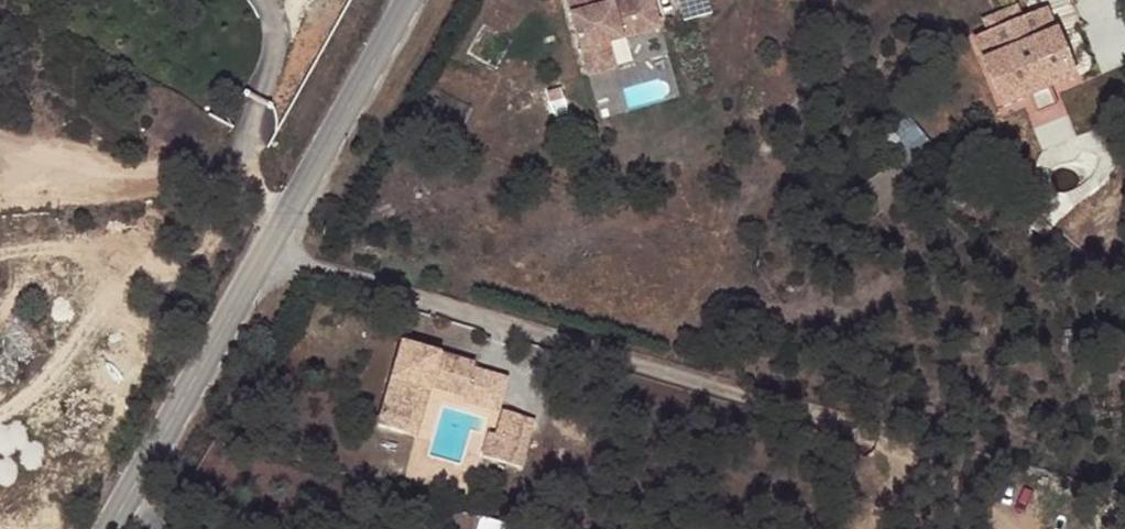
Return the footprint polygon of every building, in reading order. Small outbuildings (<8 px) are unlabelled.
[(589,76),(616,68),(612,56),(609,43),(622,39),(618,23),(634,19),(638,34),(661,28),(653,0),(624,0),(604,6),(603,0),(567,0),(589,76)] [(685,21),(710,14),(707,0),(679,0),(685,21)] [(986,17),(990,26),(1021,14),(1017,4),(986,17)] [(1073,78),(1045,11),(972,42),(1001,109),(1028,97),(1037,114),(1056,106),(1048,89),(1073,78)] [(618,23),(622,39),(638,34),(634,19),(618,23)] [(362,435),(387,445),(395,419),(410,426),(424,389),(449,399),(445,411),(486,427),(496,398),(464,386),(469,376),(435,365),(434,373),(417,368),(420,359),(395,350),(362,435)] [(395,419),(387,445),(401,450),(410,426),(395,419)] [(502,489),(521,440),(502,434),(491,458),(475,454),(467,475),(502,489)] [(508,522),(482,517),(480,528),(507,528),(508,522)]
